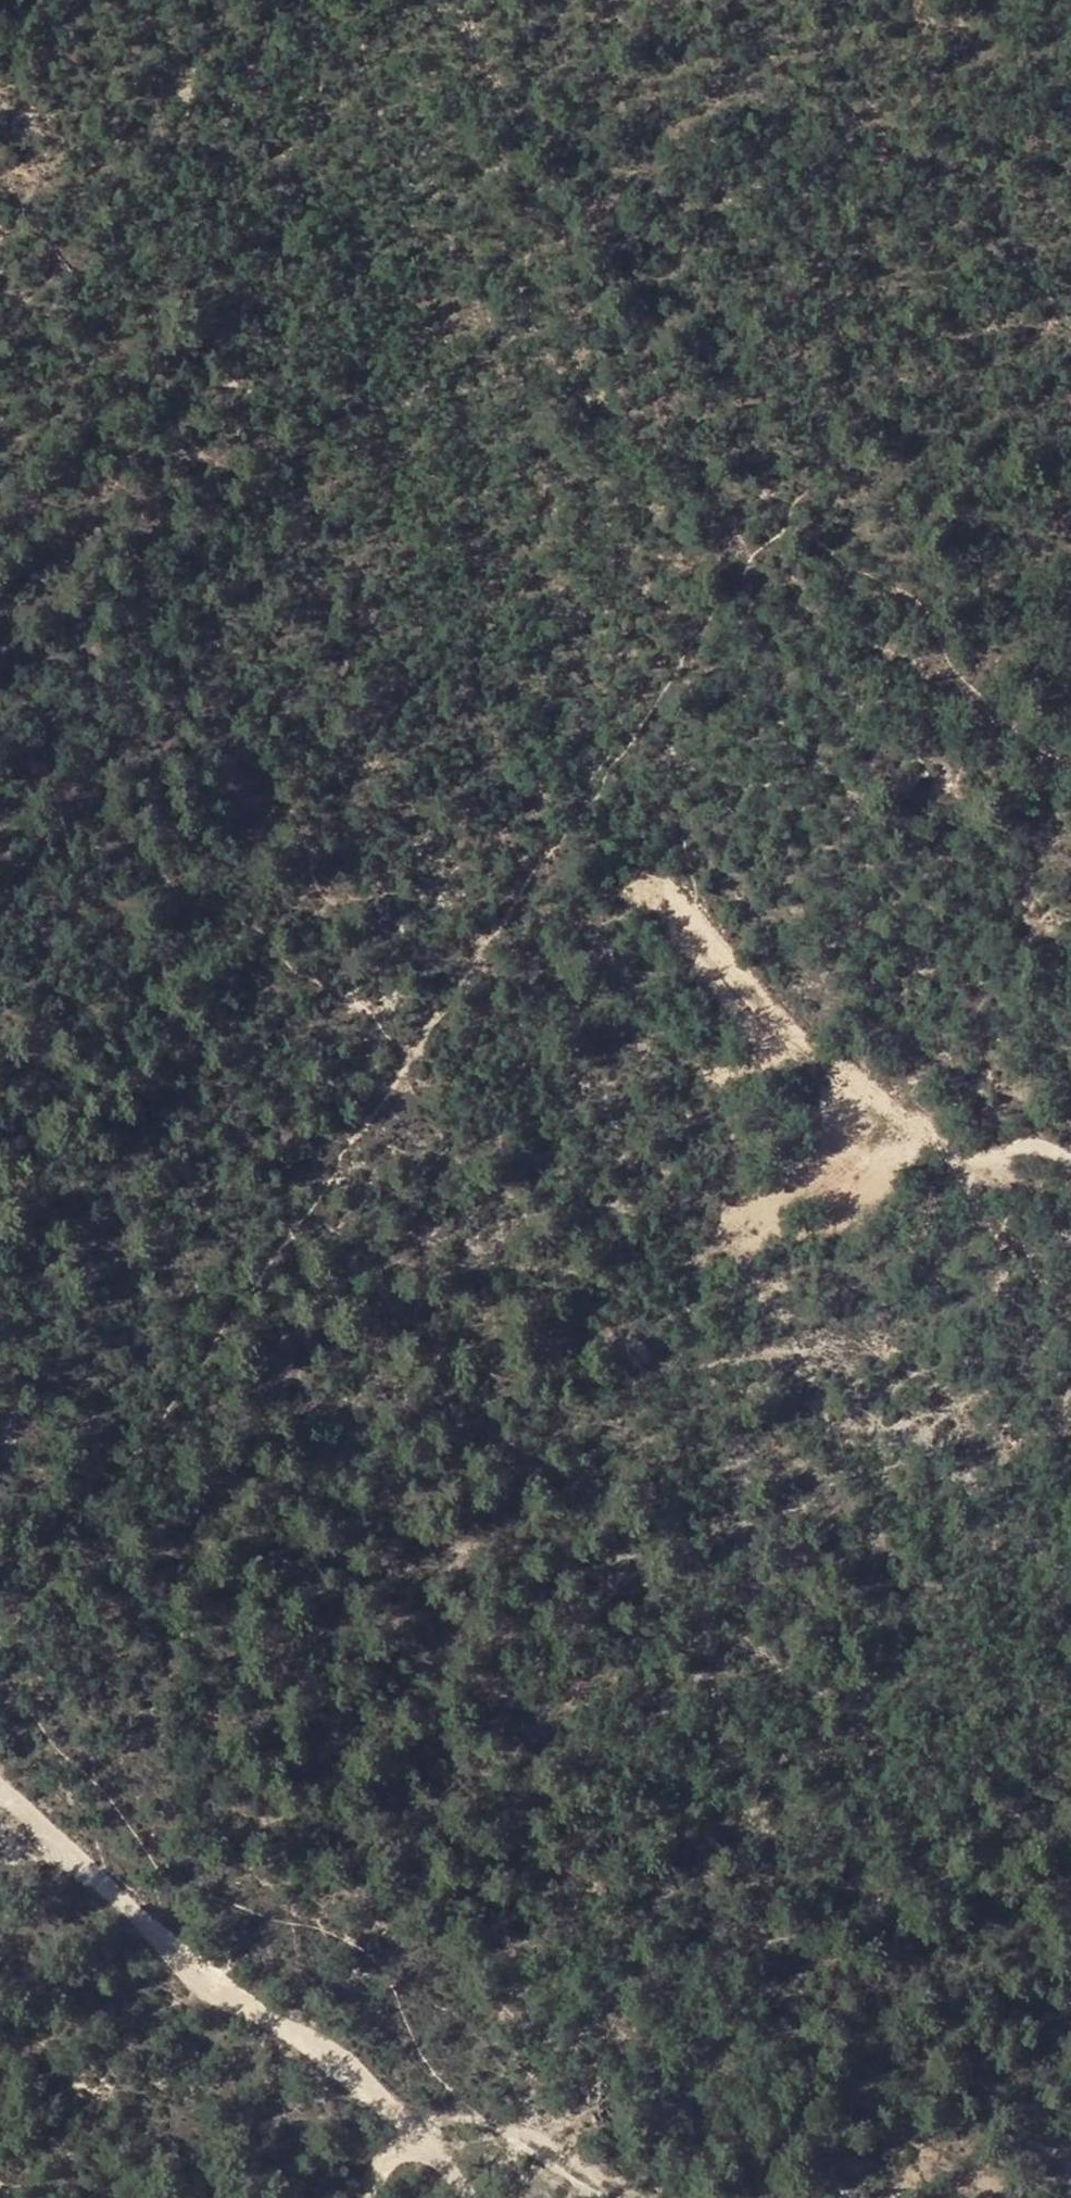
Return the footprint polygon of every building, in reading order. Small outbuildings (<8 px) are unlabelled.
[(177,2172),(180,2159),(165,2157),(163,2170),(177,2172)]
